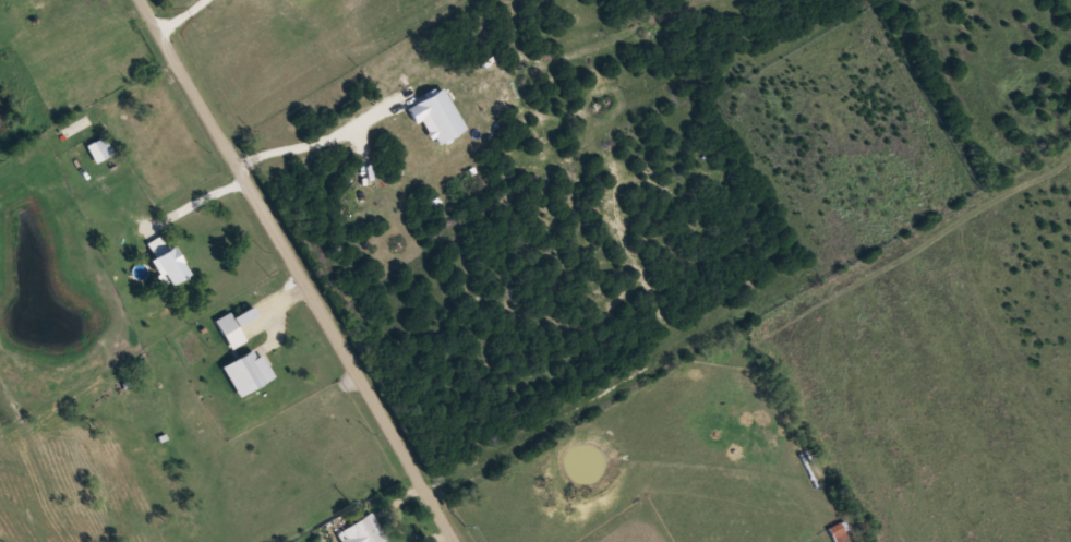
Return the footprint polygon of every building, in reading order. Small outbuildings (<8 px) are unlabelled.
[(64,130),(68,137),(90,125),(87,118),(64,130)] [(114,154),(104,136),(86,146),(97,164),(114,154)] [(151,257),(167,285),(185,275),(164,235),(148,244),(154,255),(151,257)] [(246,342),(229,313),(214,322),(232,350),(246,342)] [(273,377),(256,347),(221,366),(238,397),(273,377)] [(342,541),(389,541),(373,512),(337,531),(342,541)] [(835,541),(838,541),(847,537),(839,523),(828,529),(835,541)]
